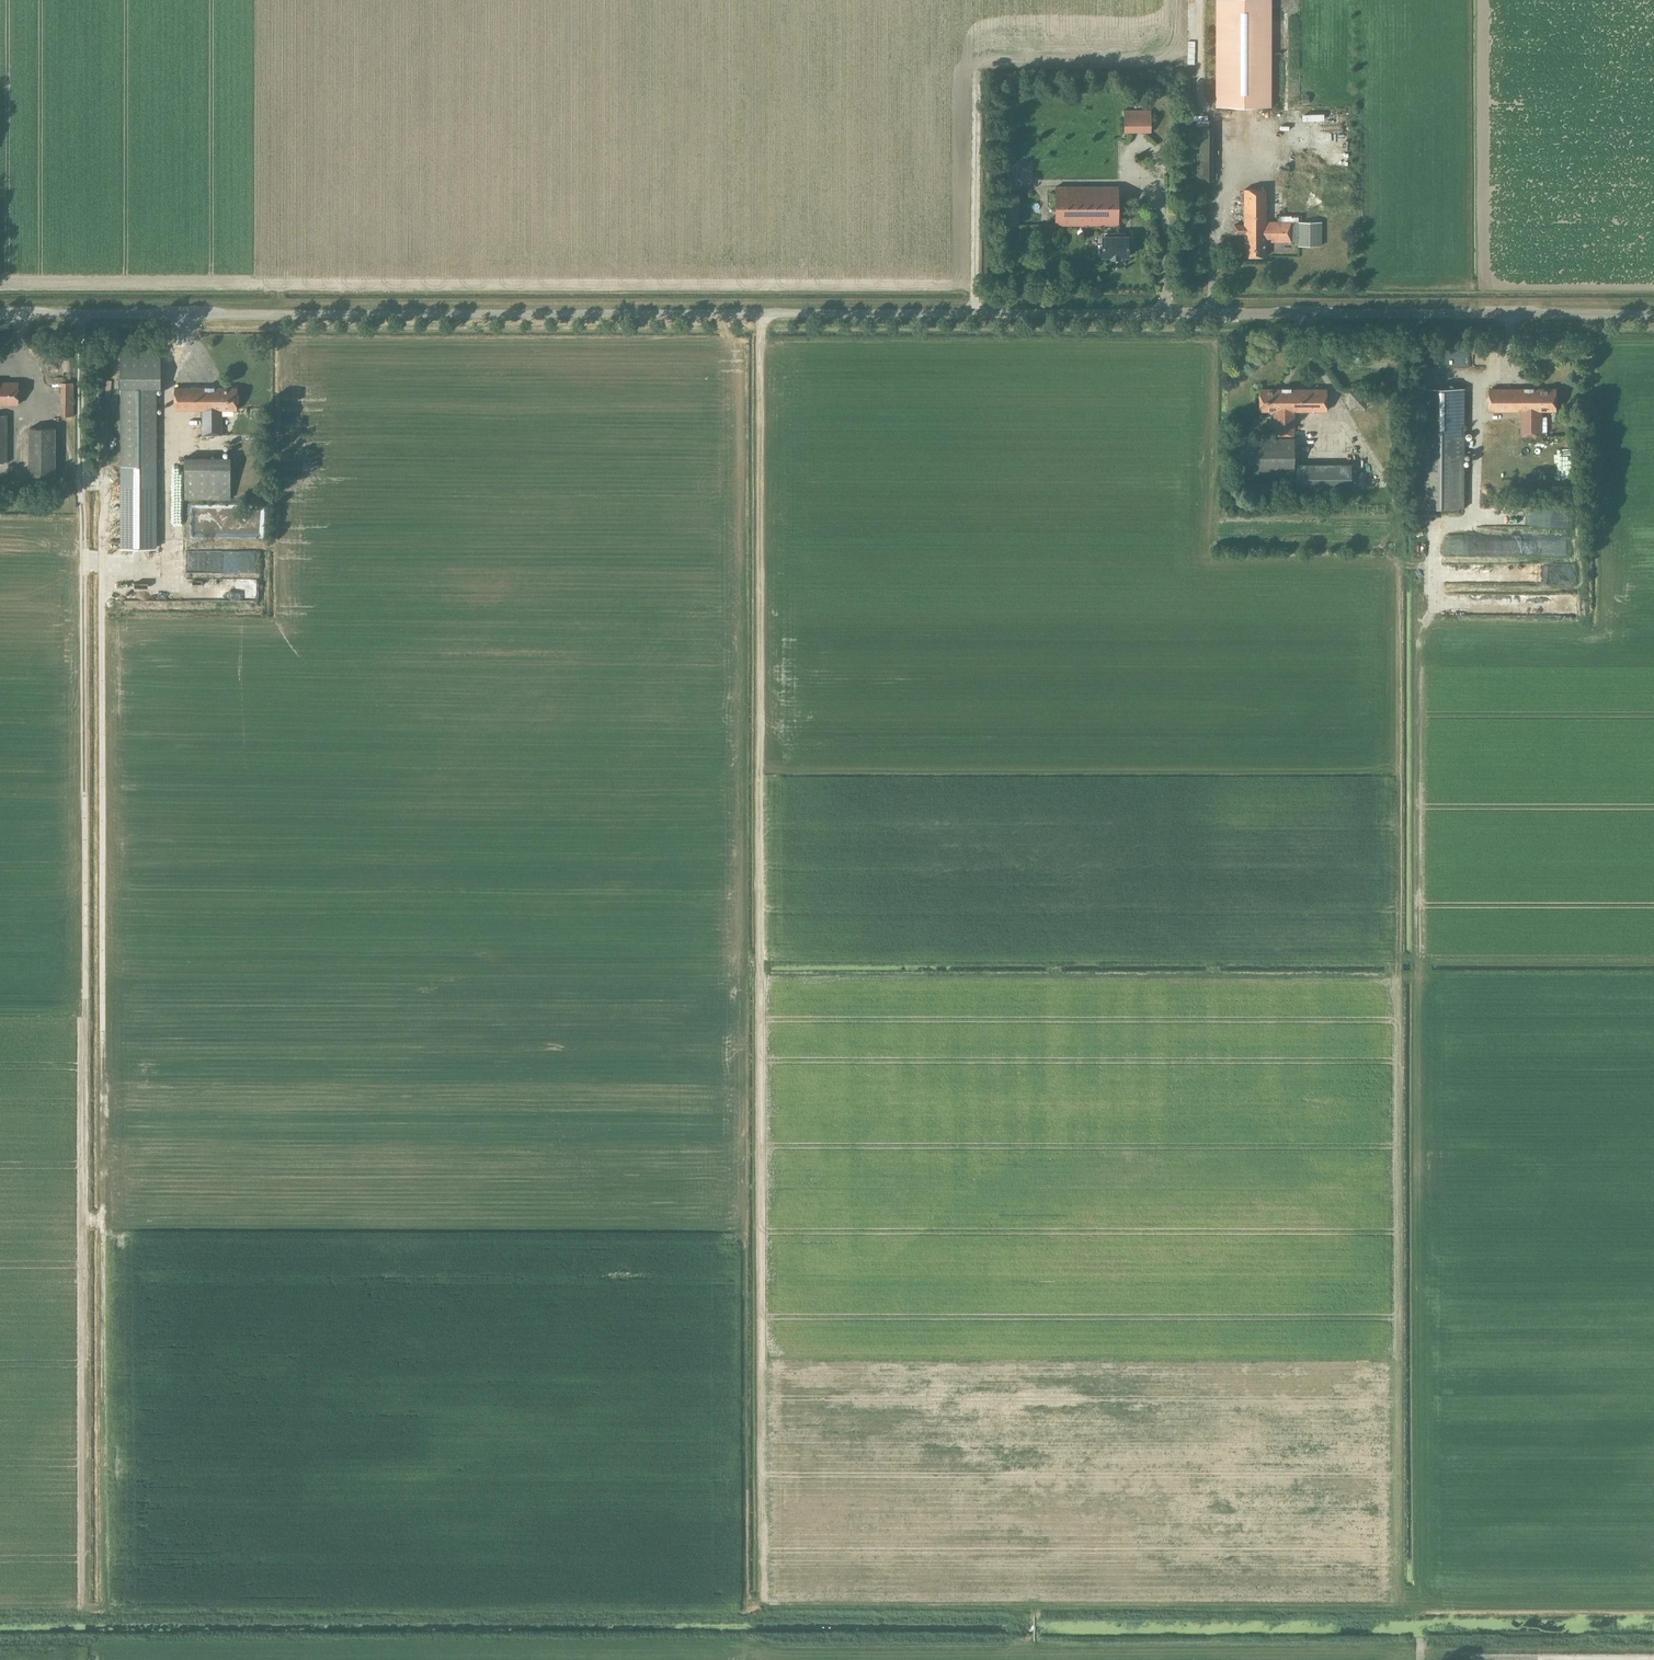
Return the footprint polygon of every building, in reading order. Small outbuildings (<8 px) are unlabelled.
[(1215,106),(1270,106),(1271,0),(1215,0),(1215,106)] [(1124,110),(1124,132),(1151,132),(1151,110),(1124,110)] [(1196,126),(1196,180),(1213,180),(1213,126),(1196,126)] [(1279,171),(1279,181),(1288,180),(1287,170),(1279,171)] [(1055,186),(1055,224),(1118,224),(1118,186),(1055,186)] [(1266,222),(1266,221),(1266,189),(1244,189),(1244,224),(1234,224),(1234,233),(1244,233),(1244,256),(1266,256),(1266,241),(1298,241),(1298,245),(1320,245),(1320,221),(1284,221),(1284,222),(1266,222)] [(1123,233),(1122,233),(1104,233),(1104,236),(1102,236),(1102,244),(1099,244),(1099,253),(1102,253),(1102,256),(1111,256),(1111,258),(1120,258),(1120,256),(1128,256),(1128,236),(1125,236),(1125,235),(1123,233)] [(121,346),(121,465),(156,465),(156,387),(160,387),(160,346),(121,346)] [(7,404),(17,404),(17,382),(0,382),(0,404),(7,404)] [(73,416),(74,382),(61,382),(61,416),(73,416)] [(237,409),(237,387),(175,387),(175,409),(202,409),(202,434),(222,434),(222,409),(237,409)] [(1440,387),(1440,427),(1447,427),(1447,436),(1467,436),(1467,388),(1440,387)] [(1294,435),(1294,410),(1326,410),(1326,388),(1259,388),(1259,410),(1274,410),(1274,435),(1285,435),(1285,437),(1239,437),(1239,472),(1294,472),(1294,435)] [(1556,410),(1556,388),(1490,388),(1489,410),(1522,410),(1522,435),(1541,435),(1541,410),(1556,410)] [(1366,408),(1366,391),(1349,390),(1348,408),(1366,408)] [(56,481),(56,427),(29,427),(29,481),(56,481)] [(184,457),(184,497),(231,497),(231,457),(184,457)] [(1296,463),(1296,490),(1351,490),(1351,464),(1296,463)] [(156,465),(121,465),(121,547),(156,547),(156,465)] [(1503,551),(1504,538),(1487,537),(1486,550),(1503,551)] [(1448,551),(1450,558),(1459,557),(1457,549),(1448,551)] [(1509,605),(1510,589),(1462,588),(1462,604),(1509,605)]
